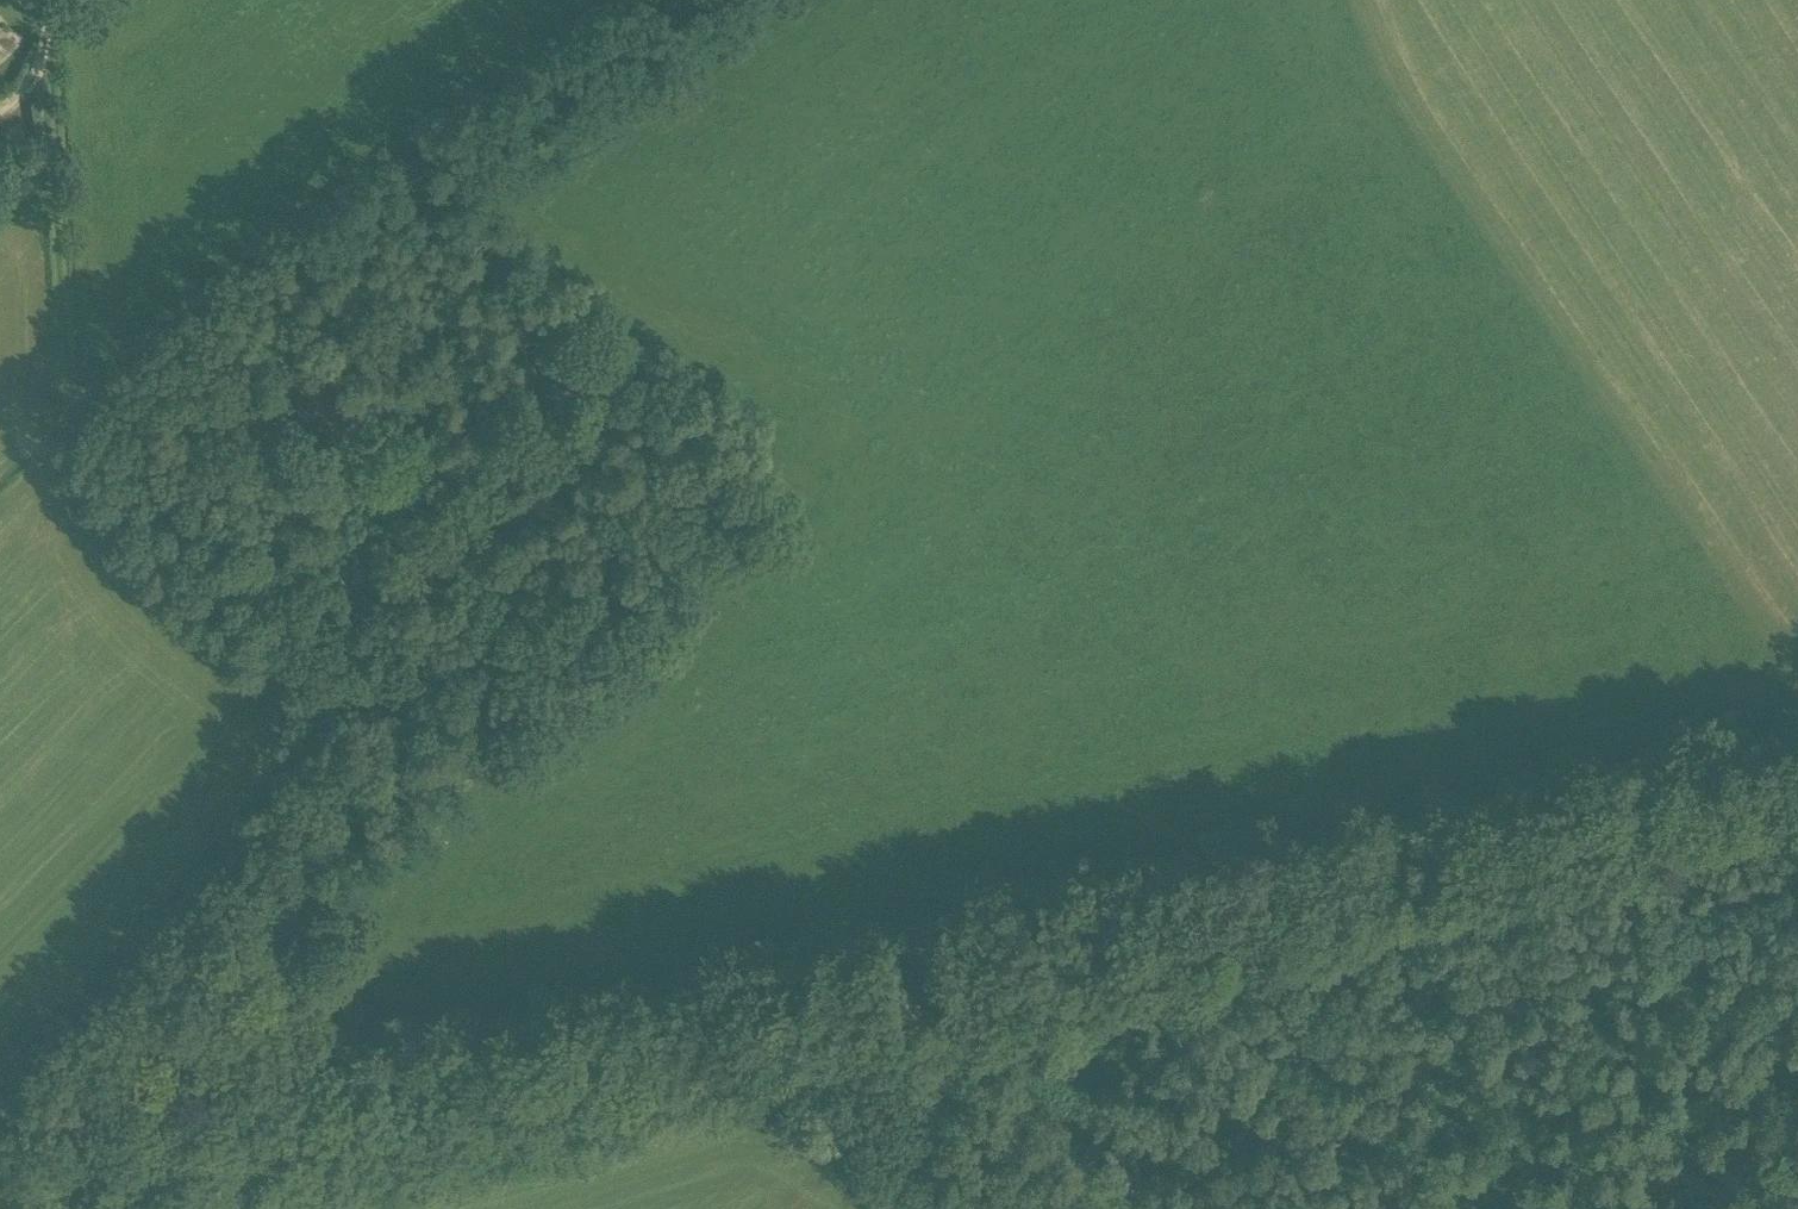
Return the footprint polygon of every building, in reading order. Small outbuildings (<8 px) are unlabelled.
[(15,45),(0,28),(0,57),(15,45)]
